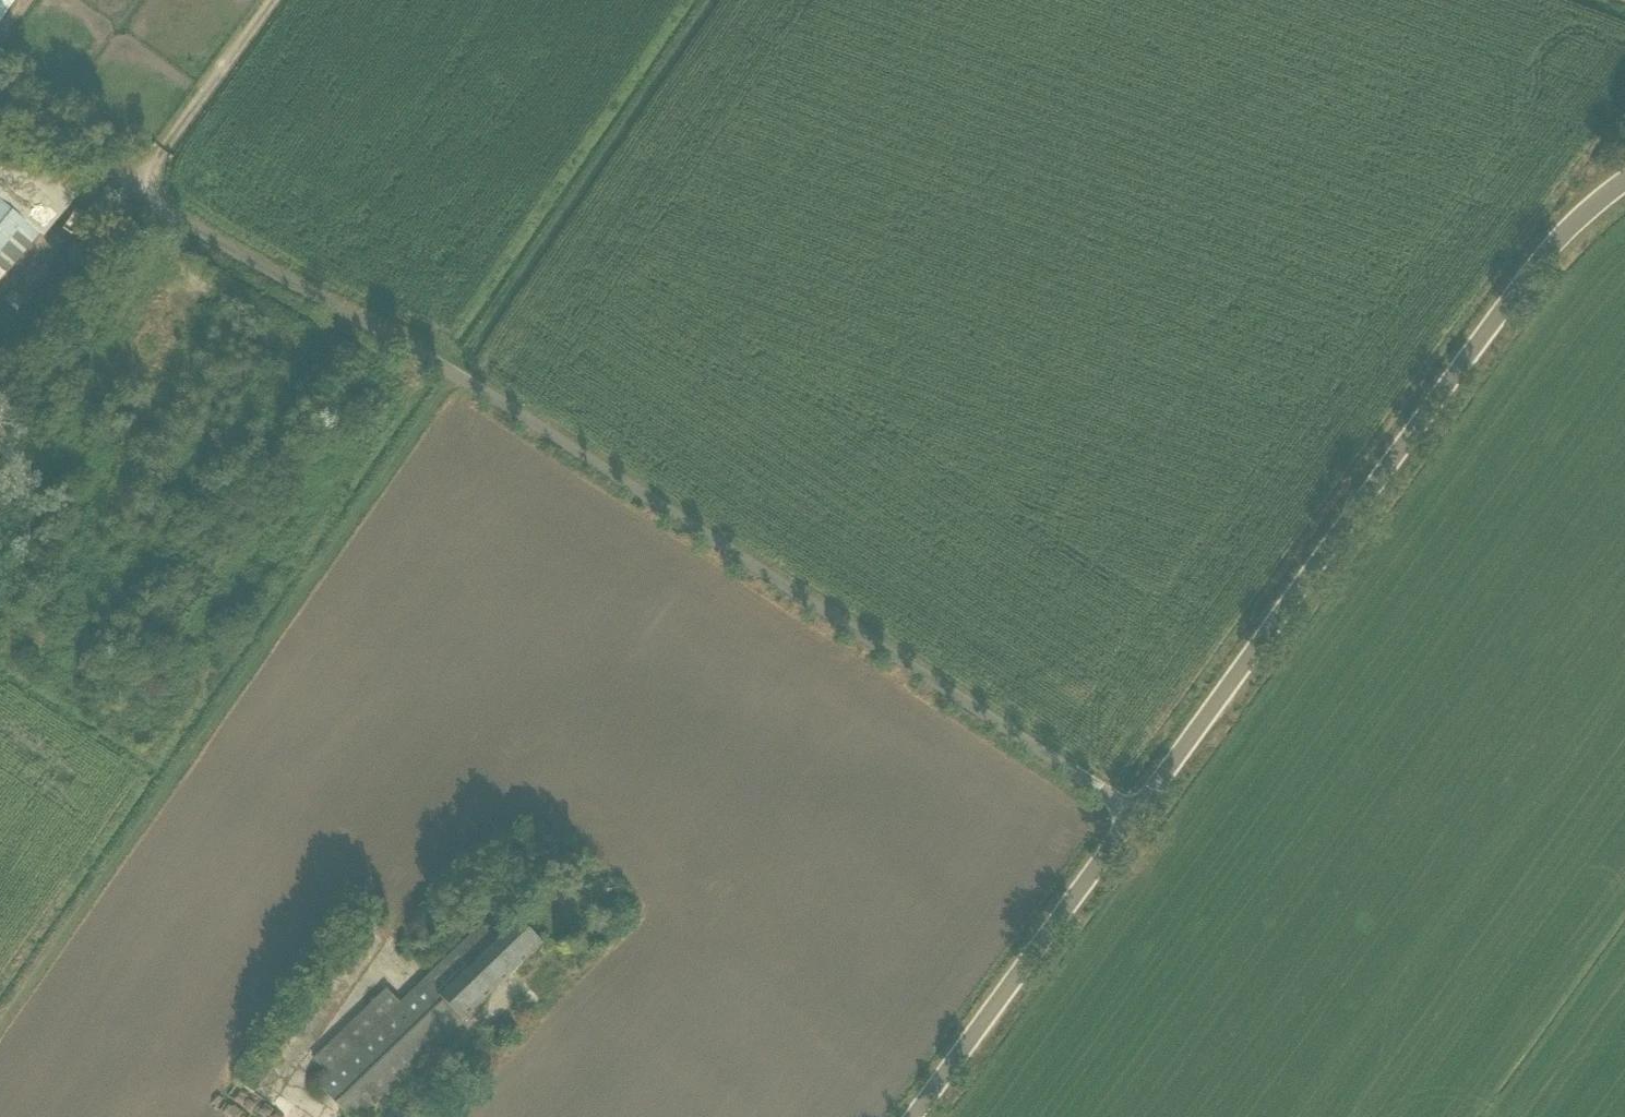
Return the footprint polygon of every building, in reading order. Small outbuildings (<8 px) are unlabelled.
[(34,229),(45,216),(8,186),(0,195),(0,283),(41,234),(34,229)] [(4,301),(18,312),(26,302),(13,291),(4,301)] [(469,940),(456,952),(468,965),(435,996),(461,1023),(543,945),(517,918),(495,939),(483,926),(469,940)] [(461,1023),(435,996),(468,965),(456,952),(317,1085),(348,1116),(364,1116),(461,1023)]
